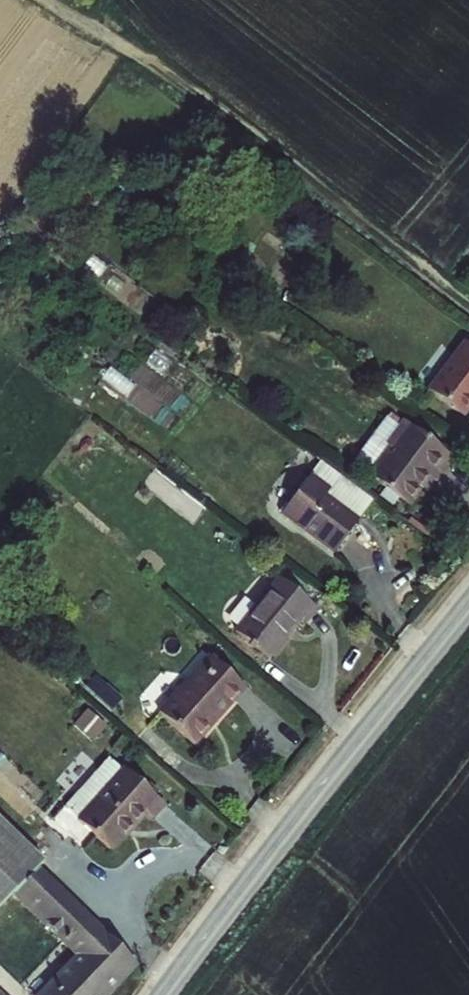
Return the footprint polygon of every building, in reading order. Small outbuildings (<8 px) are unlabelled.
[(464,415),(468,409),(468,342),(463,338),(427,388),(464,415)] [(390,412),(387,416),(398,424),(401,420),(390,412)] [(384,441),(398,424),(387,416),(386,415),(353,459),(367,471),(387,444),(384,441)] [(366,472),(414,508),(435,480),(437,481),(456,455),(402,418),(401,420),(398,424),(384,441),(387,444),(367,471),(366,472)] [(373,499),(320,459),(310,473),(330,487),(325,493),(359,518),(373,499)] [(310,473),(278,514),(332,553),(359,518),(325,493),(330,487),(310,473)] [(233,630),(269,659),(302,619),(306,624),(318,608),(278,574),(233,630)] [(159,711),(197,744),(248,688),(210,654),(159,711)] [(96,674),(86,686),(111,710),(124,698),(96,674)] [(108,725),(88,708),(74,723),(94,740),(108,725)] [(66,804),(78,816),(122,768),(110,757),(66,804)] [(77,818),(113,851),(149,813),(155,819),(168,805),(156,794),(147,786),(124,766),(122,768),(78,816),(77,818)] [(151,782),(147,786),(156,794),(159,790),(151,782)] [(45,861),(0,817),(0,907),(12,895),(41,866),(45,861)] [(12,895),(74,955),(36,994),(111,994),(140,965),(41,866),(12,895)]
